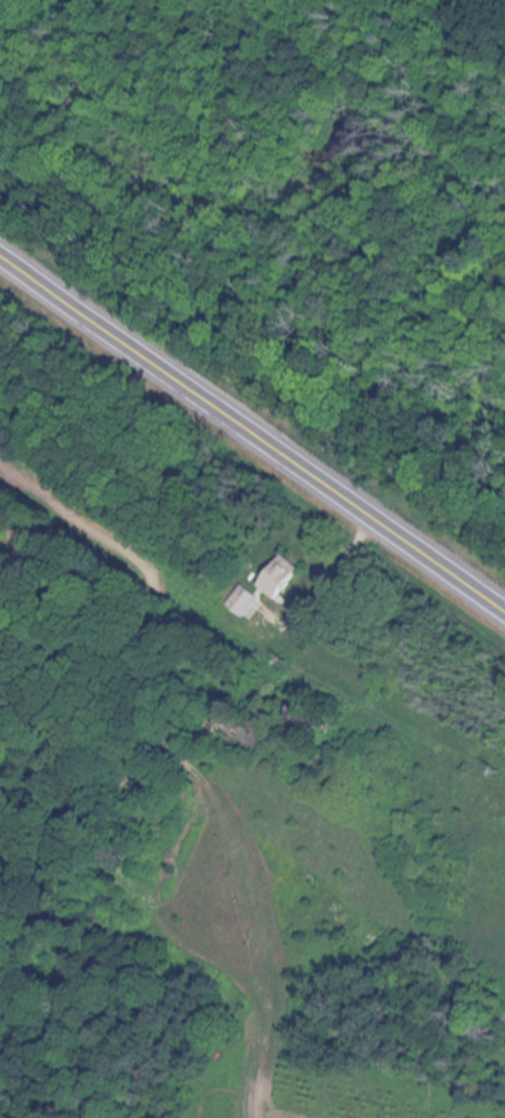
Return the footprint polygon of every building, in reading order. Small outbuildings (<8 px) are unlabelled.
[(281,602),(307,571),(288,556),(263,587),(281,602)] [(228,605),(247,619),(262,599),(244,585),(228,605)]
